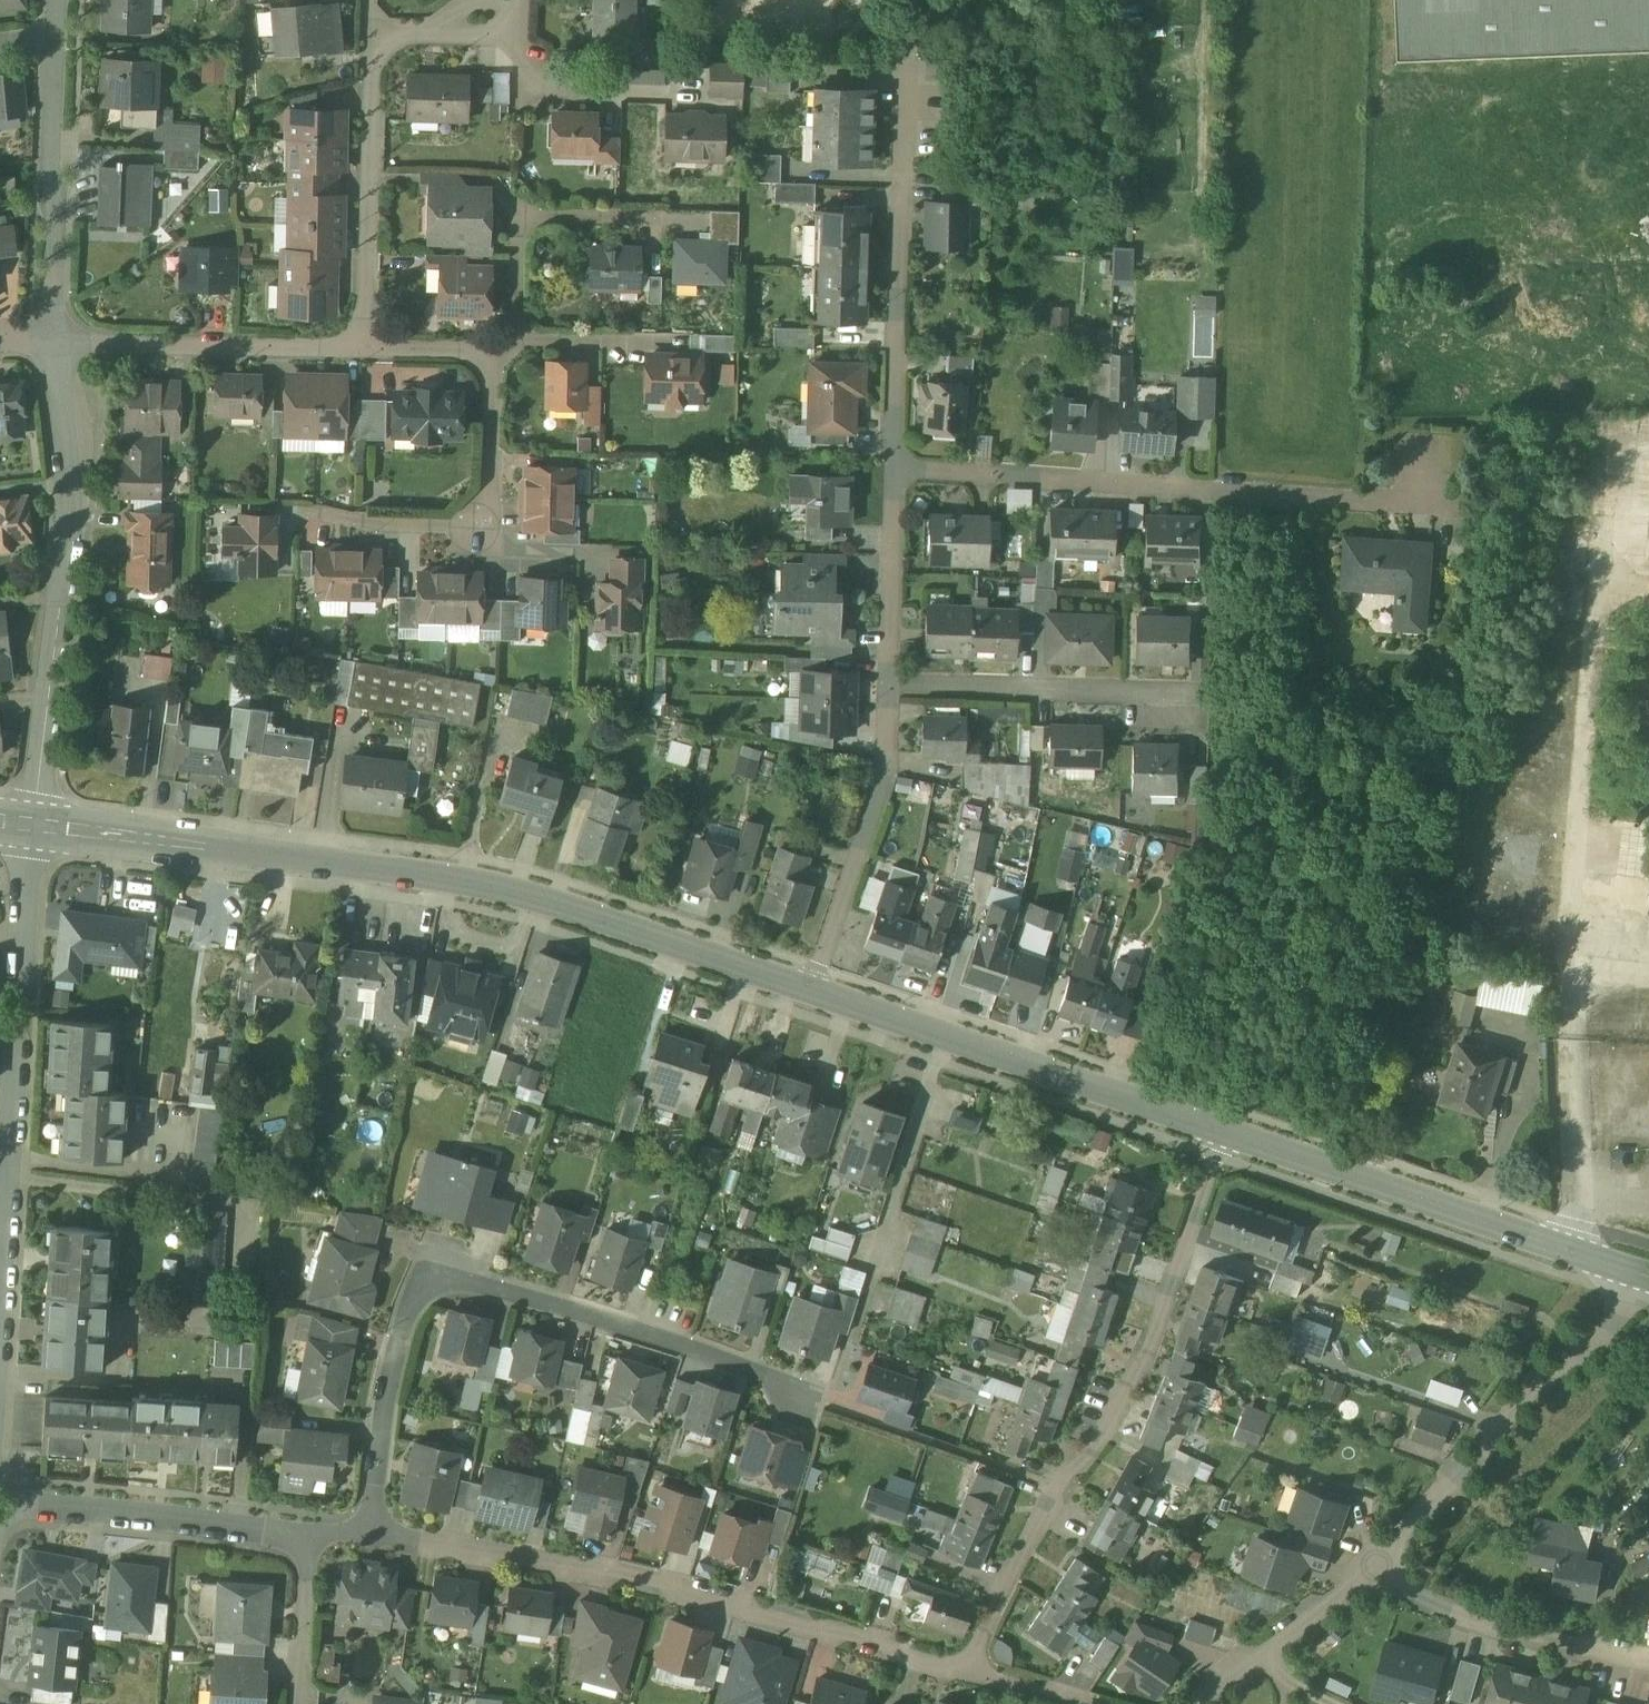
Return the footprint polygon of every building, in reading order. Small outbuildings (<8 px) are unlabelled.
[(25,6),(25,0),(0,0),(0,9),(25,6)] [(105,29),(147,30),(148,11),(141,11),(141,0),(106,0),(105,29)] [(594,43),(634,44),(635,0),(595,0),(594,43)] [(1400,60),(1648,50),(1648,0),(1397,0),(1400,60)] [(316,4),(272,8),(272,9),(273,9),(277,51),(276,51),(277,53),(312,49),(312,51),(340,48),(335,4),(316,6),(316,4)] [(272,8),(255,10),(259,55),(277,53),(276,51),(277,51),(273,9),(272,9),(272,8)] [(1612,70),(1611,53),(1559,55),(1560,72),(1612,70)] [(229,55),(202,54),(202,83),(228,83),(229,55)] [(159,61),(137,60),(137,63),(124,62),(124,60),(105,59),(103,105),(135,106),(134,128),(156,129),(157,106),(159,61)] [(705,78),(704,64),(683,65),(683,78),(705,78)] [(744,66),(710,65),(710,94),(743,95),(744,66)] [(663,82),(663,66),(619,67),(620,82),(663,82)] [(789,67),(765,66),(764,92),(788,93),(789,67)] [(477,69),(476,99),(507,100),(508,70),(477,69)] [(0,75),(0,116),(24,114),(20,73),(0,75)] [(467,76),(409,74),(409,85),(406,85),(406,100),(409,100),(408,119),(466,121),(467,76)] [(317,91),(290,98),(289,110),(316,110),(317,91)] [(870,92),(814,91),(813,105),(811,105),(811,111),(813,111),(813,126),(869,127),(870,92)] [(157,106),(156,129),(155,149),(164,150),(165,124),(174,124),(175,107),(157,106)] [(316,110),(289,110),(289,139),(338,140),(338,127),(343,123),(343,111),(316,110)] [(697,113),(691,112),(687,116),(687,117),(666,116),(661,121),(661,129),(666,135),(665,156),(723,158),(723,146),(728,142),(728,135),(724,130),(724,118),(701,117),(697,113)] [(596,114),(553,113),(553,148),(570,149),(570,154),(594,155),(595,155),(596,137),(596,114)] [(174,124),(165,124),(164,150),(199,151),(200,125),(174,124)] [(869,127),(813,126),(812,141),(810,141),(810,146),(812,147),(812,161),(868,163),(869,127)] [(620,137),(596,137),(595,155),(594,155),(594,163),(620,164),(620,137)] [(338,140),(289,139),(289,168),(293,168),(328,169),(342,169),(342,157),(338,153),(338,140)] [(199,151),(164,150),(163,168),(198,169),(199,151)] [(779,155),(751,155),(750,182),(774,182),(779,182),(779,155)] [(150,166),(121,165),(121,162),(117,161),(117,168),(101,167),(98,223),(118,224),(118,223),(147,224),(150,166)] [(328,169),(293,168),(293,182),(328,182),(328,169)] [(456,173),(422,172),(421,193),(437,194),(437,189),(456,189),(456,173)] [(0,178),(0,189),(0,191),(16,190),(15,177),(0,178)] [(328,182),(293,182),(292,195),(328,196),(328,182)] [(779,182),(774,182),(773,204),(813,205),(813,183),(779,182)] [(982,185),(941,184),(941,202),(967,203),(967,204),(981,204),(982,185)] [(228,186),(209,186),(209,212),(228,212),(228,186)] [(436,210),(430,210),(429,240),(466,241),(488,241),(488,237),(489,194),(485,190),(456,189),(437,189),(437,194),(436,210)] [(328,196),(292,195),(292,225),(341,225),(341,196),(335,196),(328,196)] [(941,202),(927,202),(926,246),(966,247),(967,204),(967,203),(941,202)] [(868,214),(812,212),(810,266),(820,266),(866,267),(868,214)] [(341,225),(292,225),(291,254),(318,254),(340,254),(341,225)] [(0,229),(0,256),(15,254),(12,227),(0,229)] [(488,241),(466,241),(466,255),(491,256),(491,237),(488,237),(488,241)] [(725,242),(676,241),(675,281),(724,282),(725,242)] [(619,248),(615,243),(609,243),(605,247),(605,248),(591,248),(590,267),(585,273),(584,282),(590,288),(638,289),(639,274),(644,270),(644,263),(639,258),(639,249),(619,248)] [(1136,244),(1114,243),(1113,285),(1135,286),(1136,244)] [(238,250),(185,249),(183,289),(224,289),(224,266),(238,267),(238,250)] [(318,254),(291,254),(291,267),(318,267),(318,254)] [(465,255),(428,254),(428,271),(440,271),(440,269),(464,269),(465,255)] [(866,267),(820,266),(818,319),(810,319),(810,322),(864,324),(866,267)] [(318,267),(291,267),(291,280),(317,281),(318,267)] [(464,269),(440,269),(440,271),(440,294),(436,298),(436,311),(439,315),(453,315),(456,312),(489,312),(490,270),(464,269)] [(661,276),(648,276),(647,302),(661,303),(661,276)] [(291,280),(289,280),(284,285),(268,285),(267,307),(283,307),(288,313),(298,313),(301,316),(313,316),(316,313),(327,314),(332,309),(333,286),(328,281),(317,281),(291,280)] [(814,330),(775,329),(774,347),(814,348),(814,330)] [(735,335),(705,334),(704,351),(735,352),(735,335)] [(973,356),(948,354),(946,371),(972,373),(973,356)] [(701,358),(647,356),(646,395),(667,395),(667,398),(672,403),(680,403),(685,399),(700,399),(701,358)] [(1128,357),(1110,356),(1110,363),(1109,396),(1125,397),(1127,397),(1127,384),(1128,357)] [(585,362),(547,362),(547,407),(584,407),(584,385),(585,362)] [(1110,363),(1092,362),(1089,395),(1109,396),(1110,363)] [(864,365),(812,363),(810,424),(810,431),(849,432),(854,432),(855,383),(863,383),(864,365)] [(260,377),(215,376),(214,413),(259,414),(260,390),(260,377)] [(316,378),(287,378),(286,410),(286,431),(287,431),(315,432),(316,378)] [(345,379),(316,378),(315,432),(343,433),(344,433),(345,412),(345,379)] [(966,383),(928,380),(927,385),(921,385),(919,406),(926,406),(924,431),(963,434),(966,383)] [(178,384),(127,383),(126,428),(161,429),(177,430),(178,384)] [(0,386),(0,436),(21,434),(19,413),(23,412),(20,384),(0,386)] [(1175,387),(1127,384),(1127,397),(1125,397),(1124,409),(1125,409),(1125,410),(1173,414),(1175,387)] [(601,385),(584,385),(584,407),(585,407),(585,412),(600,412),(601,385)] [(273,391),(260,390),(259,414),(259,424),(272,425),(273,410),(273,391)] [(439,391),(416,390),(416,394),(395,394),(394,429),(411,430),(421,441),(432,441),(438,435),(459,436),(460,396),(439,395),(439,391)] [(386,400),(357,399),(357,412),(356,439),(385,440),(386,400)] [(1096,402),(1060,399),(1058,419),(1052,419),(1050,441),(1093,444),(1096,402)] [(600,412),(585,412),(585,407),(584,407),(583,425),(600,425),(600,412)] [(1173,414),(1125,410),(1125,409),(1124,409),(1123,409),(1120,446),(1122,446),(1148,448),(1147,455),(1160,456),(1161,449),(1170,450),(1173,414)] [(286,410),(273,410),(272,425),(272,437),(287,437),(287,431),(286,431),(286,410)] [(357,412),(345,412),(344,433),(343,433),(343,439),(356,439),(357,412)] [(804,424),(790,430),(790,444),(810,445),(810,431),(810,424),(804,424)] [(1189,446),(1204,447),(1206,425),(1190,424),(1189,446)] [(126,428),(124,428),(124,459),(120,459),(119,499),(160,500),(161,429),(126,428)] [(849,432),(810,431),(810,445),(849,446),(849,432)] [(553,459),(552,468),(526,467),(525,498),(572,499),(573,459),(553,459)] [(851,475),(791,474),(790,498),(813,498),(813,501),(818,501),(818,517),(806,516),(805,524),(833,525),(833,519),(850,519),(851,475)] [(1007,508),(1030,509),(1030,486),(1007,485),(1007,508)] [(572,499),(525,498),(525,529),(544,530),(571,530),(571,529),(572,499)] [(10,549),(15,540),(28,539),(26,527),(30,521),(25,516),(23,499),(0,502),(0,550),(10,549)] [(1113,511),(1051,510),(1050,557),(1052,557),(1112,558),(1113,511)] [(171,513),(126,512),(126,528),(130,528),(169,529),(171,529),(171,513)] [(276,515),(241,515),(241,528),(275,529),(276,515)] [(990,517),(929,515),(928,560),(988,561),(990,517)] [(1201,517),(1145,515),(1144,562),(1168,562),(1168,557),(1198,558),(1197,563),(1199,563),(1201,517)] [(833,525),(805,524),(805,538),(832,539),(833,525)] [(241,528),(224,527),(223,553),(236,554),(236,556),(240,556),(240,572),(274,573),(275,529),(241,528)] [(169,529),(130,528),(128,583),(168,584),(169,529)] [(571,530),(544,530),(544,543),(579,544),(580,529),(571,529),(571,530)] [(1405,546),(1348,541),(1345,584),(1400,588),(1398,626),(1424,628),(1430,543),(1405,541),(1405,546)] [(312,550),(298,550),(297,576),(311,576),(312,550)] [(349,550),(317,550),(317,596),(348,597),(349,550)] [(379,551),(349,550),(348,597),(379,597),(379,566),(379,551)] [(846,553),(802,552),(802,565),(802,566),(832,567),(832,570),(846,571),(846,553)] [(1050,557),(1036,557),(1035,586),(1051,587),(1052,557),(1050,557)] [(641,560),(613,559),(613,561),(614,561),(613,584),(640,585),(641,560)] [(802,566),(802,565),(782,564),(781,593),(831,594),(832,570),(832,567),(802,566)] [(399,567),(379,566),(379,597),(399,598),(399,596),(399,567)] [(450,573),(419,573),(418,597),(418,619),(419,619),(449,620),(450,573)] [(481,574),(450,573),(449,620),(479,620),(480,620),(481,599),(481,574)] [(556,578),(520,577),(520,600),(519,624),(520,625),(563,626),(564,600),(556,600),(556,578)] [(613,584),(599,584),(598,614),(596,614),(596,618),(598,618),(598,626),(601,626),(606,632),(619,632),(624,627),(639,627),(639,615),(642,613),(643,604),(640,601),(640,585),(613,584)] [(1051,587),(1035,586),(1035,602),(1034,624),(1047,624),(1047,615),(1050,615),(1051,587)] [(781,593),(769,593),(768,611),(779,612),(779,622),(804,623),(803,630),(812,630),(838,631),(838,627),(839,595),(781,593)] [(418,597),(399,596),(399,598),(399,628),(419,628),(419,619),(418,619),(418,597)] [(501,599),(481,599),(480,620),(479,620),(479,629),(500,630),(501,599)] [(520,600),(501,599),(500,630),(500,640),(520,640),(520,625),(519,624),(520,600)] [(1035,602),(1016,602),(1016,610),(1016,611),(1016,632),(1034,632),(1034,624),(1035,602)] [(971,608),(927,606),(925,653),(970,654),(971,609),(971,608)] [(1016,610),(971,609),(970,654),(970,656),(1015,657),(1016,632),(1016,611),(1016,610)] [(7,678),(12,671),(11,664),(8,661),(3,613),(0,613),(0,678),(7,678)] [(1050,615),(1047,615),(1047,624),(1046,659),(1108,661),(1109,617),(1050,615)] [(1193,616),(1136,615),(1135,660),(1192,661),(1193,616)] [(855,628),(838,627),(838,631),(812,630),(811,644),(854,646),(855,628)] [(173,657),(147,654),(144,676),(170,680),(173,657)] [(825,658),(785,657),(785,671),(804,672),(804,671),(825,671),(825,658)] [(342,659),(335,702),(347,704),(354,661),(342,659)] [(479,683),(354,661),(347,704),(415,716),(439,720),(472,726),(479,683)] [(825,671),(804,671),(804,672),(803,697),(854,699),(855,672),(825,671)] [(553,695),(513,688),(507,715),(546,724),(553,695)] [(182,696),(169,695),(165,723),(178,725),(182,696)] [(854,699),(803,697),(802,728),(819,728),(819,731),(853,732),(854,699)] [(152,710),(115,706),(112,733),(149,737),(152,710)] [(250,708),(233,706),(230,726),(231,726),(228,754),(243,756),(250,708)] [(268,710),(250,708),(243,756),(256,758),(258,751),(262,751),(265,731),(268,710)] [(439,720),(415,716),(406,767),(431,771),(439,720)] [(965,718),(924,717),(923,752),(948,753),(948,750),(964,751),(963,761),(978,762),(978,740),(965,740),(965,718)] [(201,769),(206,723),(181,720),(176,766),(201,769)] [(206,723),(201,769),(226,772),(228,754),(231,726),(230,726),(206,723)] [(1044,724),(1030,724),(1030,750),(1043,750),(1044,724)] [(1100,726),(1050,724),(1049,764),(1099,766),(1100,726)] [(314,738),(265,731),(262,751),(258,751),(256,758),(253,783),(254,783),(277,786),(276,792),(294,794),(294,797),(296,797),(300,769),(307,770),(307,773),(308,773),(314,738)] [(149,737),(112,733),(108,771),(144,776),(149,737)] [(686,762),(691,742),(670,737),(665,757),(686,762)] [(756,779),(764,750),(741,743),(733,772),(756,779)] [(1179,746),(1133,745),(1132,792),(1178,793),(1179,746)] [(228,754),(226,772),(224,783),(238,785),(243,756),(228,754)] [(256,758),(243,756),(238,785),(254,787),(254,783),(253,783),(256,758)] [(406,765),(346,757),(340,802),(399,811),(406,765)] [(535,764),(513,757),(501,797),(528,805),(523,825),(546,832),(561,780),(533,772),(535,764)] [(963,761),(960,761),(960,789),(1028,805),(1030,763),(978,762),(963,761)] [(1208,765),(1191,765),(1190,792),(1207,792),(1208,765)] [(897,772),(892,793),(925,801),(930,780),(897,772)] [(652,806),(598,789),(579,851),(615,863),(621,842),(628,844),(631,834),(624,831),(629,818),(646,824),(652,806)] [(763,825),(745,821),(737,850),(738,851),(735,860),(752,864),(763,825)] [(982,830),(966,827),(955,878),(971,882),(974,868),(982,830)] [(1125,827),(1119,847),(1139,852),(1145,833),(1125,827)] [(814,841),(780,830),(775,846),(780,847),(809,856),(814,841)] [(737,850),(698,839),(685,883),(705,889),(704,890),(725,896),(735,860),(738,851),(737,850)] [(1087,851),(1063,845),(1056,872),(1080,878),(1087,851)] [(780,847),(771,873),(774,874),(761,912),(799,924),(812,885),(800,881),(809,856),(780,847)] [(997,876),(974,868),(971,882),(978,884),(973,900),(988,905),(997,876)] [(888,880),(865,946),(899,958),(912,922),(902,919),(912,889),(888,880)] [(929,895),(919,925),(912,922),(899,958),(933,969),(955,904),(929,895)] [(991,903),(965,980),(998,991),(1012,950),(1011,950),(1011,949),(1004,947),(1016,911),(991,903)] [(1057,912),(1031,904),(1026,921),(1051,929),(1057,912)] [(146,918),(59,907),(50,979),(81,983),(84,961),(140,968),(146,918)] [(194,911),(179,907),(171,936),(180,938),(182,930),(189,932),(194,911)] [(1072,972),(1088,978),(1105,927),(1089,921),(1079,950),(1072,972)] [(294,953),(260,949),(257,971),(260,971),(257,991),(281,994),(283,983),(314,987),(318,956),(315,956),(317,946),(295,943),(294,953)] [(380,954),(346,949),(339,1003),(344,1004),(343,1016),(348,1016),(347,1025),(359,1027),(361,1016),(359,1016),(362,997),(374,999),(380,954)] [(1044,961),(1012,950),(998,991),(1030,1001),(1044,961)] [(413,958),(380,954),(374,999),(371,1019),(405,1023),(413,958)] [(575,966),(535,954),(517,1011),(557,1024),(575,966)] [(1161,960),(1149,957),(1144,981),(1155,984),(1161,960)] [(498,978),(430,958),(421,990),(440,995),(432,1021),(482,1035),(498,978)] [(1109,985),(1102,982),(1088,1021),(1118,1031),(1140,967),(1117,960),(1109,985)] [(257,971),(242,969),(237,1009),(255,1011),(257,991),(260,971),(257,971)] [(1543,982),(1482,970),(1477,998),(1477,999),(1544,1011),(1543,982)] [(1088,978),(1072,972),(1059,1011),(1088,1021),(1102,982),(1088,978)] [(1477,998),(1455,991),(1447,1021),(1470,1026),(1477,999),(1477,998)] [(111,1025),(53,1021),(49,1089),(67,1090),(107,1092),(111,1025)] [(701,1049),(661,1036),(646,1080),(661,1085),(656,1101),(691,1112),(704,1072),(695,1069),(701,1049)] [(1505,1057),(1459,1043),(1442,1101),(1488,1115),(1498,1081),(1505,1057)] [(218,1053),(196,1050),(191,1091),(213,1094),(216,1069),(218,1053)] [(524,1064),(506,1057),(498,1079),(515,1086),(524,1064)] [(1520,1061),(1505,1057),(1498,1081),(1513,1085),(1520,1061)] [(752,1065),(733,1059),(721,1095),(738,1101),(747,1104),(752,1090),(744,1087),(752,1065)] [(544,1071),(524,1064),(515,1086),(535,1093),(544,1071)] [(774,1073),(752,1065),(744,1087),(752,1090),(747,1104),(753,1106),(763,1110),(774,1073)] [(229,1070),(216,1069),(213,1094),(226,1095),(229,1070)] [(815,1087),(774,1073),(763,1110),(762,1112),(784,1120),(778,1140),(806,1149),(820,1105),(811,1102),(815,1087)] [(107,1092),(67,1090),(63,1158),(121,1162),(125,1093),(107,1092)] [(213,1094),(191,1091),(189,1105),(200,1106),(222,1109),(224,1109),(226,1095),(213,1094)] [(628,1092),(617,1126),(633,1131),(644,1097),(628,1092)] [(738,1101),(721,1095),(710,1128),(727,1134),(738,1101)] [(900,1115),(864,1103),(850,1146),(848,1145),(840,1171),(877,1184),(900,1115)] [(839,1111),(820,1105),(806,1149),(825,1155),(839,1111)] [(222,1109),(200,1106),(188,1189),(211,1193),(222,1109)] [(749,1113),(743,1130),(755,1134),(762,1112),(763,1110),(753,1106),(750,1113),(749,1113)] [(538,1114),(510,1107),(503,1132),(531,1139),(538,1114)] [(980,1118),(954,1109),(949,1123),(975,1132),(980,1118)] [(720,1150),(697,1143),(693,1159),(716,1165),(720,1150)] [(492,1170),(462,1162),(460,1168),(428,1160),(423,1179),(429,1180),(422,1208),(444,1213),(444,1212),(457,1215),(457,1217),(458,1218),(459,1214),(478,1219),(477,1223),(478,1223),(485,1196),(492,1170)] [(1065,1170),(1051,1166),(1042,1193),(1056,1198),(1065,1170)] [(1154,1192),(1113,1179),(1106,1200),(1110,1202),(1106,1214),(1142,1226),(1154,1192)] [(280,1193),(263,1191),(262,1200),(265,1201),(279,1202),(280,1193)] [(1056,1198),(1042,1193),(1037,1207),(1052,1212),(1056,1198)] [(510,1202),(485,1196),(478,1221),(503,1228),(510,1202)] [(1265,1215),(1229,1203),(1218,1234),(1254,1246),(1252,1250),(1269,1256),(1275,1240),(1258,1234),(1265,1215)] [(582,1216),(546,1205),(530,1258),(567,1269),(577,1238),(583,1216),(582,1216)] [(599,1210),(585,1205),(582,1216),(583,1216),(577,1238),(589,1242),(599,1210)] [(228,1213),(203,1211),(201,1236),(226,1238),(228,1213)] [(373,1215),(343,1211),(336,1240),(371,1249),(380,1217),(373,1215)] [(1142,1226),(1106,1214),(1097,1241),(1116,1247),(1133,1253),(1142,1226)] [(946,1225),(919,1216),(913,1233),(940,1242),(946,1225)] [(670,1225),(653,1220),(646,1241),(647,1241),(646,1245),(661,1250),(670,1225)] [(111,1230),(55,1227),(51,1296),(106,1300),(111,1230)] [(646,1241),(608,1228),(592,1278),(631,1291),(646,1245),(647,1241),(646,1241)] [(1396,1252),(1401,1233),(1383,1228),(1378,1248),(1396,1252)] [(859,1239),(836,1231),(829,1255),(852,1262),(859,1239)] [(940,1242),(913,1233),(902,1266),(929,1275),(940,1242)] [(226,1238),(201,1236),(198,1286),(222,1287),(226,1238)] [(336,1240),(328,1238),(328,1239),(336,1242),(325,1282),(317,1279),(311,1300),(357,1312),(374,1250),(371,1249),(336,1240)] [(1116,1247),(1097,1241),(1091,1261),(1109,1267),(1116,1247)] [(774,1274),(733,1260),(726,1284),(723,1283),(722,1285),(729,1288),(719,1319),(736,1324),(735,1328),(739,1330),(740,1328),(757,1333),(771,1289),(776,1274),(774,1274)] [(1091,1261),(1089,1260),(1084,1275),(1085,1275),(1082,1283),(1102,1290),(1109,1267),(1091,1261)] [(1315,1272),(1281,1260),(1276,1273),(1302,1282),(1311,1285),(1315,1272)] [(792,1267),(778,1263),(774,1274),(776,1274),(771,1289),(784,1293),(792,1267)] [(836,1287),(858,1292),(863,1267),(841,1263),(836,1287)] [(1245,1282),(1201,1267),(1190,1301),(1229,1314),(1233,1300),(1238,1302),(1245,1282)] [(1034,1274),(1016,1268),(1010,1286),(1028,1292),(1034,1274)] [(1073,1271),(1062,1303),(1110,1319),(1118,1295),(1102,1290),(1082,1283),(1085,1275),(1084,1275),(1073,1271)] [(1302,1282),(1276,1273),(1271,1288),(1298,1297),(1302,1282)] [(1391,1283),(1386,1300),(1408,1306),(1413,1290),(1391,1283)] [(927,1298),(896,1288),(887,1316),(912,1325),(916,1311),(921,1313),(927,1298)] [(859,1297),(837,1290),(832,1306),(839,1309),(836,1319),(839,1320),(851,1324),(859,1297)] [(106,1300),(51,1296),(46,1366),(102,1370),(106,1300)] [(832,1306),(798,1296),(783,1344),(800,1349),(799,1350),(802,1351),(803,1350),(827,1358),(839,1320),(836,1319),(839,1309),(832,1306)] [(1530,1307),(1505,1299),(1501,1311),(1526,1319),(1530,1307)] [(1062,1303),(1057,1301),(1046,1335),(1062,1340),(1056,1359),(1057,1359),(1076,1366),(1084,1341),(1101,1346),(1110,1319),(1062,1303)] [(1229,1314),(1190,1301),(1174,1347),(1195,1355),(1202,1337),(1219,1343),(1229,1314)] [(185,1307),(161,1305),(160,1317),(184,1319),(185,1307)] [(254,1308),(232,1306),(230,1340),(251,1342),(254,1308)] [(490,1320),(451,1311),(441,1354),(478,1363),(479,1363),(484,1345),(490,1320)] [(1300,1312),(1288,1341),(1320,1354),(1332,1325),(1300,1312)] [(344,1322),(318,1315),(315,1333),(333,1337),(341,1338),(342,1337),(344,1322)] [(993,1322),(976,1317),(972,1334),(989,1338),(993,1322)] [(561,1341),(522,1332),(520,1341),(515,1344),(513,1349),(516,1354),(517,1354),(512,1375),(532,1379),(536,1386),(544,1388),(551,1384),(557,1358),(561,1341)] [(351,1339),(342,1337),(341,1338),(333,1337),(331,1346),(349,1349),(351,1339)] [(230,1340),(216,1339),(215,1366),(254,1368),(255,1342),(251,1342),(230,1340)] [(1020,1349),(991,1339),(986,1356),(1015,1365),(1020,1349)] [(331,1346),(312,1342),(302,1399),(339,1406),(349,1349),(331,1346)] [(501,1349),(484,1345),(479,1363),(478,1363),(474,1379),(493,1383),(501,1349)] [(1195,1355),(1174,1347),(1156,1394),(1194,1409),(1204,1383),(1187,1376),(1195,1355)] [(666,1371),(623,1356),(606,1405),(649,1420),(666,1371)] [(583,1364),(557,1358),(551,1384),(577,1390),(580,1377),(583,1364)] [(1076,1366),(1057,1359),(1048,1384),(1067,1391),(1076,1366)] [(915,1380),(869,1364),(857,1398),(904,1414),(915,1380)] [(984,1376),(954,1365),(949,1378),(956,1380),(980,1389),(984,1376)] [(1424,1392),(1456,1404),(1463,1387),(1430,1374),(1424,1392)] [(1349,1383),(1328,1376),(1322,1395),(1343,1402),(1349,1383)] [(598,1382),(580,1377),(577,1390),(573,1407),(591,1411),(598,1382)] [(1048,1384),(1029,1378),(1021,1403),(1059,1416),(1067,1391),(1048,1384)] [(697,1386),(676,1379),(666,1411),(688,1417),(697,1386)] [(980,1389),(956,1380),(952,1393),(975,1401),(980,1389)] [(734,1392),(698,1381),(688,1417),(686,1424),(715,1432),(722,1434),(734,1392)] [(1194,1409),(1156,1394),(1138,1439),(1158,1447),(1166,1427),(1184,1434),(1194,1409)] [(133,1403),(47,1397),(44,1447),(129,1453),(133,1403)] [(203,1402),(133,1398),(133,1403),(129,1453),(199,1458),(203,1402)] [(239,1405),(203,1402),(199,1458),(235,1460),(239,1405)] [(1059,1416),(1021,1403),(1012,1429),(1032,1436),(1050,1442),(1059,1416)] [(1245,1404),(1233,1438),(1257,1446),(1269,1412),(1245,1404)] [(591,1411),(573,1407),(565,1441),(583,1445),(591,1411)] [(290,1414),(252,1411),(251,1438),(287,1441),(288,1428),(289,1428),(290,1414)] [(1449,1426),(1422,1416),(1415,1438),(1441,1447),(1449,1426)] [(767,1425),(758,1422),(751,1426),(748,1434),(750,1438),(740,1468),(784,1483),(794,1450),(797,1441),(771,1433),(767,1425)] [(715,1432),(686,1424),(681,1439),(710,1448),(715,1432)] [(289,1428),(288,1428),(287,1441),(285,1470),(286,1470),(285,1486),(313,1488),(314,1472),(332,1473),(333,1457),(345,1457),(346,1432),(289,1428)] [(1032,1436),(1012,1429),(1004,1451),(1025,1458),(1032,1436)] [(450,1450),(416,1442),(403,1500),(447,1510),(448,1504),(454,1478),(456,1470),(446,1468),(450,1450)] [(808,1455),(794,1450),(784,1483),(798,1488),(808,1455)] [(1200,1461),(1178,1450),(1171,1465),(1193,1475),(1200,1461)] [(649,1460),(627,1455),(622,1477),(624,1477),(621,1490),(639,1494),(649,1460)] [(1149,1467),(1132,1457),(1109,1500),(1143,1518),(1155,1494),(1139,1486),(1149,1467)] [(1193,1475),(1171,1465),(1165,1479),(1187,1489),(1193,1475)] [(622,1477),(581,1467),(572,1506),(590,1510),(585,1532),(610,1538),(621,1490),(624,1477),(622,1477)] [(540,1483),(486,1471),(483,1485),(477,1511),(477,1514),(531,1526),(540,1483)] [(1012,1486),(975,1472),(957,1518),(993,1533),(993,1532),(994,1533),(1012,1486)] [(914,1483),(893,1476),(887,1493),(908,1501),(914,1483)] [(470,1481),(454,1478),(448,1504),(464,1508),(470,1481)] [(483,1485),(470,1481),(464,1508),(477,1511),(483,1485)] [(1346,1490),(1321,1482),(1316,1494),(1341,1503),(1346,1490)] [(700,1499),(662,1487),(656,1504),(653,1512),(692,1524),(700,1499)] [(887,1494),(870,1488),(863,1507),(901,1520),(908,1501),(887,1493),(887,1494)] [(1316,1494),(1302,1489),(1291,1519),(1298,1521),(1336,1534),(1338,1535),(1348,1505),(1341,1503),(1316,1494)] [(1143,1518),(1109,1500),(1085,1544),(1103,1554),(1114,1533),(1130,1542),(1143,1518)] [(656,1504),(650,1502),(647,1510),(653,1512),(656,1504)] [(791,1512),(777,1508),(773,1522),(774,1522),(768,1542),(781,1545),(791,1512)] [(956,1518),(928,1509),(922,1525),(945,1533),(947,1530),(951,1532),(956,1518)] [(653,1512),(647,1510),(645,1518),(651,1520),(653,1512)] [(692,1524),(653,1512),(651,1520),(645,1538),(684,1550),(692,1524)] [(756,1524),(724,1514),(712,1552),(719,1554),(718,1555),(723,1562),(731,1565),(739,1561),(739,1560),(746,1563),(754,1537),(768,1542),(774,1522),(773,1522),(758,1518),(756,1524)] [(993,1533),(957,1518),(956,1518),(951,1532),(947,1530),(945,1533),(938,1550),(979,1567),(994,1533),(993,1532),(993,1533)] [(1577,1527),(1537,1520),(1534,1539),(1571,1546),(1574,1528),(1577,1528),(1577,1527)] [(1336,1534),(1298,1521),(1293,1534),(1297,1536),(1331,1547),(1336,1534)] [(1331,1547),(1297,1536),(1292,1550),(1304,1554),(1304,1555),(1326,1562),(1331,1547)] [(1292,1550),(1257,1538),(1245,1573),(1290,1588),(1296,1571),(1298,1572),(1304,1555),(1304,1554),(1292,1550)] [(858,1539),(853,1554),(866,1559),(871,1544),(858,1539)] [(1571,1546),(1534,1539),(1530,1563),(1558,1568),(1554,1591),(1595,1599),(1602,1563),(1581,1559),(1583,1549),(1571,1546)] [(926,1550),(908,1542),(902,1555),(921,1562),(926,1550)] [(903,1556),(873,1543),(867,1561),(897,1573),(903,1556)] [(84,1561),(26,1550),(18,1590),(19,1590),(50,1595),(50,1594),(66,1596),(68,1586),(79,1587),(80,1581),(92,1583),(96,1564),(83,1562),(84,1561)] [(1076,1558),(1049,1599),(1082,1621),(1097,1598),(1081,1588),(1093,1569),(1076,1558)] [(897,1573),(867,1561),(859,1584),(899,1597),(906,1577),(897,1573)] [(156,1568),(114,1563),(107,1621),(121,1622),(121,1627),(147,1630),(149,1630),(152,1601),(156,1568)] [(395,1572),(346,1565),(344,1583),(336,1582),(334,1599),(341,1600),(338,1618),(387,1625),(387,1623),(392,1589),(395,1572)] [(476,1584),(437,1578),(431,1618),(468,1623),(470,1624),(473,1603),(476,1584)] [(971,1603),(935,1591),(936,1589),(919,1583),(914,1599),(931,1605),(925,1623),(961,1635),(971,1603)] [(269,1587),(220,1584),(216,1638),(234,1639),(265,1641),(266,1641),(269,1587)] [(414,1592),(392,1589),(387,1623),(409,1626),(414,1592)] [(551,1595),(511,1589),(505,1627),(545,1633),(550,1604),(551,1595)] [(50,1595),(19,1590),(17,1605),(47,1611),(50,1595)] [(1049,1599),(1028,1630),(1065,1655),(1075,1640),(1089,1650),(1100,1633),(1082,1621),(1049,1599)] [(639,1621),(604,1611),(605,1606),(580,1600),(574,1645),(583,1648),(582,1652),(586,1660),(582,1676),(620,1687),(639,1621)] [(168,1603),(152,1601),(149,1630),(147,1630),(146,1640),(165,1642),(168,1603)] [(489,1605),(473,1603),(470,1624),(468,1623),(465,1641),(483,1644),(489,1605)] [(565,1606),(550,1604),(545,1633),(561,1635),(565,1606)] [(710,1631),(671,1620),(664,1645),(659,1647),(657,1655),(660,1660),(659,1663),(697,1674),(698,1674),(706,1644),(710,1631)] [(1216,1630),(1189,1621),(1183,1638),(1210,1647),(1216,1630)] [(1171,1634),(1136,1622),(1125,1638),(1136,1645),(1140,1639),(1152,1646),(1154,1644),(1167,1648),(1171,1634)] [(80,1631),(36,1626),(30,1683),(33,1683),(73,1688),(80,1631)] [(1112,1628),(1106,1637),(1119,1645),(1125,1636),(1112,1628)] [(1106,1637),(1090,1662),(1103,1670),(1119,1645),(1106,1637)] [(265,1641),(234,1639),(233,1653),(264,1655),(265,1641)] [(729,1681),(728,1684),(734,1686),(746,1690),(757,1652),(760,1645),(741,1639),(733,1667),(729,1681)] [(1152,1646),(1140,1639),(1136,1645),(1119,1671),(1154,1695),(1176,1663),(1164,1655),(1167,1648),(1154,1644),(1152,1646)] [(723,1649),(706,1644),(698,1674),(697,1674),(694,1682),(713,1687),(716,1677),(720,1663),(723,1649)] [(1447,1662),(1387,1645),(1373,1696),(1401,1703),(1404,1690),(1436,1699),(1447,1662)] [(233,1653),(216,1652),(215,1670),(263,1673),(264,1655),(233,1653)] [(771,1656),(757,1652),(746,1690),(734,1686),(732,1693),(736,1700),(738,1701),(737,1703),(781,1703),(794,1662),(772,1655),(771,1656)] [(1482,1665),(1462,1660),(1451,1698),(1471,1703),(1482,1665)] [(733,1667),(720,1663),(716,1677),(729,1681),(733,1667)] [(1499,1665),(1491,1694),(1497,1696),(1494,1703),(1537,1703),(1545,1678),(1499,1665)] [(214,1670),(212,1703),(263,1703),(265,1673),(263,1673),(215,1670),(214,1670)] [(1545,1678),(1537,1703),(1586,1703),(1590,1691),(1545,1678)] [(818,1680),(811,1703),(861,1703),(864,1694),(818,1680)] [(33,1683),(32,1701),(59,1703),(71,1703),(73,1688),(33,1683)]
